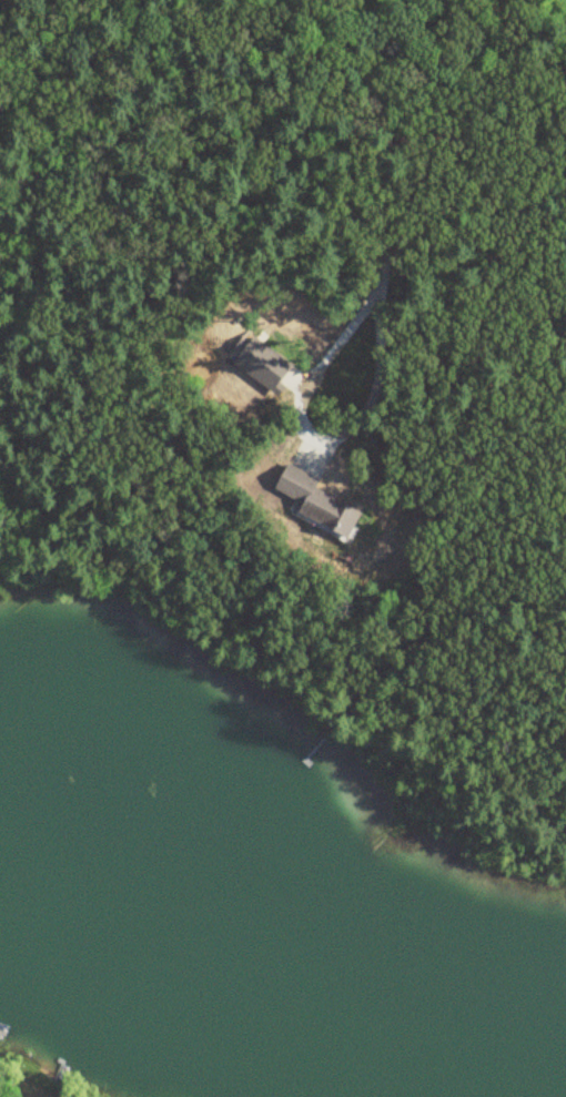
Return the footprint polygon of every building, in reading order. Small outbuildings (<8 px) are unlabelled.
[(287,512),(344,542),(359,513),(312,489),(317,480),(284,464),(271,489),(293,501),(287,512)]
